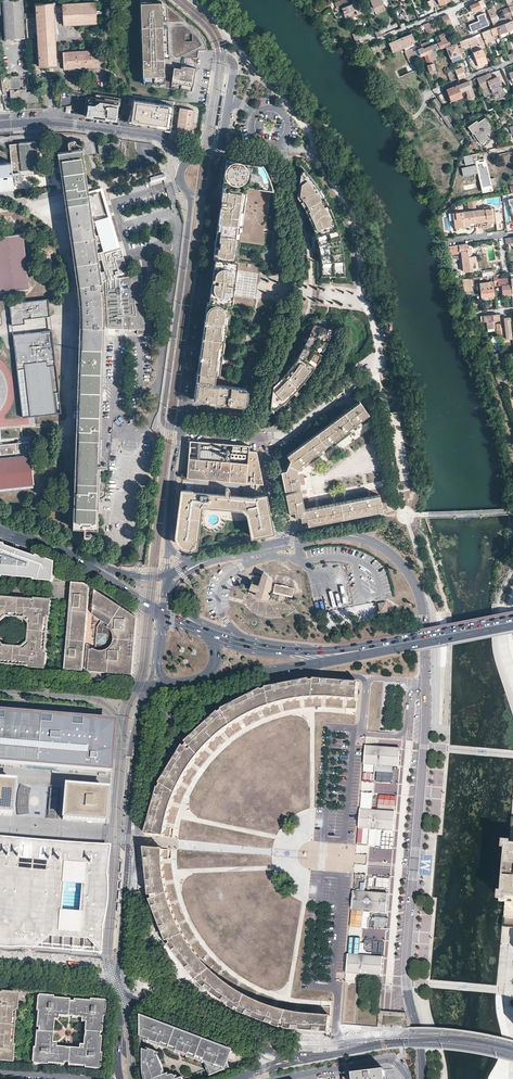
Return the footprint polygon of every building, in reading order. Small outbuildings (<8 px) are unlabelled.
[(24,37),(23,20),(23,14),(22,0),(9,0),(3,0),(4,14),(6,38),(24,37)] [(161,0),(140,0),(144,84),(192,91),(195,68),(181,66),(182,59),(197,57),(198,50),(208,50),(205,40),(196,30),(167,6),(161,0)] [(360,0),(348,0),(335,5),(335,6),(336,10),(338,9),(341,8),(352,3),(355,2),(360,0)] [(369,0),(366,2),(368,6),(371,5),(372,8),(382,4),(380,0),(369,0)] [(487,11),(484,2),(483,0),(482,0),(469,6),(471,12),(482,7),(484,12),(483,13),(485,19),(490,17),(487,11)] [(62,7),(54,7),(53,2),(35,3),(36,13),(36,18),(26,19),(27,38),(34,37),(34,32),(37,32),(39,65),(57,64),(55,26),(64,26),(63,24),(97,22),(96,1),(62,4),(62,7)] [(352,3),(341,8),(344,15),(355,10),(353,4),(352,5),(352,3)] [(383,8),(382,4),(372,8),(371,5),(368,6),(371,13),(383,8)] [(512,20),(512,18),(512,17),(510,18),(508,19),(508,18),(503,20),(502,18),(498,20),(493,8),(487,11),(490,17),(495,27),(512,20)] [(453,12),(448,15),(451,23),(453,27),(459,25),(453,12)] [(445,26),(451,23),(448,15),(445,16),(441,17),(445,26)] [(490,29),(495,27),(490,17),(485,19),(490,29)] [(495,27),(498,35),(504,32),(512,29),(512,20),(495,27)] [(429,22),(423,25),(428,36),(433,33),(432,31),(429,24),(429,22)] [(490,29),(481,33),(486,45),(496,40),(500,39),(498,35),(495,27),(490,29)] [(364,42),(361,31),(353,34),(356,45),(364,42)] [(440,49),(450,44),(446,33),(440,35),(443,41),(437,43),(440,49)] [(479,34),(459,42),(462,47),(462,48),(470,45),(471,47),(479,44),(480,46),(484,45),(481,38),(479,34)] [(417,48),(412,35),(389,44),(392,51),(403,47),(409,62),(421,58),(420,57),(418,49),(414,51),(413,49),(417,48)] [(383,41),(372,46),(368,48),(371,56),(380,53),(378,48),(385,45),(383,41)] [(422,48),(418,49),(420,57),(440,49),(437,43),(434,45),(434,43),(430,44),(430,46),(422,49),(422,48)] [(462,58),(465,56),(462,48),(462,47),(458,48),(457,44),(446,49),(451,58),(460,54),(462,58)] [(473,53),(479,67),(488,64),(482,49),(473,53)] [(64,69),(97,67),(96,50),(63,52),(64,69)] [(423,57),(430,75),(436,72),(432,61),(437,59),(435,52),(423,57)] [(499,57),(493,60),(495,66),(501,63),(499,57)] [(462,68),(455,71),(459,80),(466,77),(462,68)] [(494,78),(490,79),(488,74),(487,74),(478,78),(480,83),(483,82),(485,88),(490,86),(493,92),(499,90),(500,91),(501,91),(502,91),(504,90),(504,88),(503,86),(500,77),(499,77),(499,76),(498,77),(494,78)] [(19,77),(0,77),(3,91),(4,100),(6,100),(6,105),(7,105),(13,105),(13,100),(26,99),(26,102),(38,102),(38,92),(26,93),(26,90),(19,90),(19,77)] [(459,86),(461,92),(466,90),(468,96),(468,97),(469,100),(473,101),(475,97),(472,87),(470,81),(463,84),(459,86)] [(452,88),(447,90),(451,101),(463,97),(462,94),(461,92),(459,86),(452,88)] [(90,97),(87,116),(113,120),(121,121),(125,95),(91,89),(90,97)] [(170,129),(174,105),(133,98),(129,123),(138,125),(151,127),(170,129)] [(450,128),(455,125),(436,99),(431,102),(450,128)] [(191,132),(194,110),(180,108),(177,130),(191,132)] [(495,128),(486,118),(480,123),(478,121),(470,128),(476,135),(477,134),(485,144),(492,137),(489,134),(495,128)] [(99,154),(120,150),(120,155),(122,154),(123,153),(125,151),(125,149),(125,147),(125,145),(124,143),(123,141),(122,140),(121,142),(120,142),(121,139),(117,138),(116,143),(115,143),(115,142),(98,144),(99,154)] [(11,161),(12,171),(22,170),(22,171),(38,170),(38,169),(35,141),(19,142),(19,143),(9,144),(11,161)] [(81,149),(58,152),(60,166),(63,193),(63,197),(64,200),(65,211),(66,215),(67,220),(71,246),(72,252),(72,256),(75,276),(80,308),(80,326),(74,528),(86,529),(97,529),(99,484),(100,484),(101,469),(104,469),(105,467),(106,466),(108,464),(108,462),(105,462),(101,461),(102,440),(100,440),(101,416),(102,373),(102,365),(104,335),(104,328),(137,329),(137,334),(143,334),(143,329),(145,329),(142,274),(131,276),(107,280),(101,282),(93,231),(87,190),(81,149)] [(477,155),(463,158),(465,166),(476,164),(476,166),(462,170),(464,177),(478,174),(483,195),(493,192),(492,186),(496,185),(495,178),(489,180),(485,159),(478,160),(477,155)] [(235,260),(240,225),(243,225),(241,241),(264,245),(266,232),(263,231),(264,228),(266,228),(271,191),(273,191),(270,177),(263,164),(226,159),(213,257),(215,257),(209,301),(207,301),(194,399),(212,401),(231,404),(249,406),(250,394),(252,380),(223,376),(239,260),(235,260)] [(0,162),(0,189),(14,188),(12,171),(11,161),(0,162)] [(28,175),(59,172),(60,166),(38,169),(38,170),(22,171),(22,170),(12,171),(13,177),(25,175),(28,175)] [(298,181),(296,197),(299,203),(297,205),(298,210),(300,209),(304,217),(307,216),(310,224),(314,233),(310,235),(314,250),(318,250),(320,260),(321,265),(344,262),(342,247),(336,222),(330,208),(321,192),(311,177),(302,167),(300,168),(298,181)] [(165,173),(151,177),(152,182),(166,178),(165,173)] [(97,193),(89,195),(92,217),(103,214),(97,193)] [(474,222),(485,220),(486,223),(495,221),(492,207),(490,207),(489,207),(475,209),(472,209),(474,222)] [(462,223),(474,222),(472,209),(468,210),(451,213),(454,228),(462,227),(462,223)] [(0,235),(0,293),(31,290),(24,233),(0,235)] [(448,246),(451,254),(461,253),(464,272),(470,271),(470,267),(472,267),(471,264),(476,264),(475,256),(471,256),(470,256),(470,254),(468,255),(467,247),(466,243),(448,246)] [(493,275),(493,281),(494,287),(499,286),(500,294),(511,293),(511,291),(510,280),(510,278),(497,279),(497,274),(493,275)] [(461,279),(464,290),(472,289),(470,277),(461,279)] [(492,282),(479,283),(481,296),(488,296),(489,299),(494,299),(492,282)] [(48,300),(10,305),(13,327),(27,325),(27,319),(50,316),(48,300)] [(494,315),(480,316),(480,322),(486,321),(487,327),(494,326),(494,321),(499,320),(498,314),(494,315)] [(505,328),(501,329),(502,336),(506,335),(506,340),(512,339),(510,318),(505,319),(505,328)] [(278,378),(272,382),(270,397),(269,406),(275,407),(296,388),(312,368),(320,356),(328,341),(332,330),(313,324),(309,334),(299,350),(289,365),(278,378)] [(61,412),(52,330),(14,335),(24,417),(61,412)] [(296,467),(369,413),(360,401),(354,405),(338,417),(320,430),(308,439),(294,449),(287,454),(290,459),(286,468),(280,470),(283,488),(284,489),(299,486),(296,467)] [(401,411),(389,413),(403,487),(415,485),(401,411)] [(226,454),(226,443),(200,440),(198,457),(225,460),(226,454)] [(35,486),(35,483),(30,442),(0,444),(0,489),(35,486)] [(246,482),(253,483),(256,483),(263,484),(263,482),(257,451),(256,451),(249,451),(248,452),(230,451),(230,454),(230,457),(248,458),(248,463),(246,482)] [(187,477),(246,482),(248,463),(229,461),(225,461),(189,457),(187,477)] [(307,467),(310,472),(315,469),(313,464),(307,467)] [(255,535),(256,535),(272,531),(266,497),(265,494),(255,494),(254,494),(252,494),(247,494),(230,493),(230,487),(230,486),(229,486),(228,485),(227,486),(226,486),(225,487),(225,492),(225,493),(194,492),(194,490),(182,489),(181,491),(176,532),(176,535),(177,539),(178,542),(181,545),(184,546),(188,547),(192,547),(196,546),(198,526),(199,526),(200,526),(201,525),(202,517),(204,515),(205,514),(206,512),(207,509),(207,506),(244,508),(244,510),(245,510),(246,511),(247,511),(252,535),(255,535)] [(300,489),(284,492),(288,511),(294,510),(295,516),(300,515),(301,520),(306,519),(307,524),(320,522),(334,519),(343,517),(348,516),(363,514),(378,511),(383,510),(380,494),(304,508),(300,489)] [(5,545),(0,544),(0,576),(1,576),(2,575),(15,576),(16,573),(21,574),(21,576),(34,577),(34,579),(52,580),(54,563),(37,557),(37,558),(20,552),(5,547),(5,545)] [(256,594),(267,598),(273,579),(263,572),(259,586),(252,583),(250,588),(257,591),(256,594)] [(83,671),(91,587),(85,583),(73,582),(65,670),(83,671)] [(282,594),(291,597),(294,588),(288,587),(288,585),(285,584),(282,583),(281,585),(274,583),(272,592),(282,594)] [(96,590),(89,672),(133,675),(137,618),(96,590)] [(0,621),(6,617),(13,617),(15,600),(1,599),(0,600),(0,625),(0,621)] [(46,618),(48,618),(50,601),(33,599),(33,602),(32,602),(32,601),(19,600),(17,618),(24,618),(29,624),(28,631),(45,632),(47,619),(46,619),(46,618)] [(388,611),(386,602),(378,604),(380,613),(388,611)] [(14,647),(13,664),(27,665),(27,664),(28,664),(27,667),(44,668),(46,651),(43,651),(43,650),(44,650),(45,637),(28,635),(27,642),(22,647),(14,647)] [(9,663),(11,646),(3,646),(0,642),(0,663),(9,663)] [(145,832),(146,835),(165,837),(165,836),(166,828),(166,826),(167,824),(167,822),(170,811),(172,806),(173,803),(173,801),(176,793),(180,785),(181,783),(182,781),(186,775),(192,767),(193,765),(194,763),(199,756),(206,750),(207,748),(209,747),(221,735),(223,733),(225,732),(231,727),(238,723),(239,722),(241,721),(243,720),(249,716),(258,712),(260,711),(262,710),(264,710),(278,705),(279,704),(281,704),(283,703),(293,701),(300,700),(302,699),(304,699),(305,699),(316,697),(322,698),(324,698),(326,698),(337,699),(343,700),(346,700),(348,700),(356,701),(357,701),(360,682),(313,679),(313,680),(309,680),(309,679),(264,688),(265,690),(261,691),(261,689),(229,705),(220,710),(221,711),(219,713),(218,712),(185,742),(187,744),(185,747),(183,745),(159,783),(160,784),(159,787),(158,787),(145,832)] [(0,713),(0,763),(24,765),(24,769),(55,772),(56,769),(108,774),(110,760),(89,758),(89,753),(103,754),(104,745),(105,745),(106,728),(105,722),(0,713)] [(364,765),(375,766),(393,767),(399,767),(400,749),(366,746),(364,761),(364,765)] [(375,766),(364,765),(363,772),(363,781),(374,782),(375,771),(375,766)] [(0,782),(0,814),(2,814),(11,815),(14,783),(0,782)] [(59,787),(50,787),(47,818),(56,819),(59,787)] [(107,792),(65,788),(62,820),(66,820),(86,822),(100,824),(105,824),(107,792)] [(372,810),(373,798),(373,793),(363,792),(362,809),(372,810)] [(373,798),(372,810),(394,811),(395,800),(373,798)] [(372,810),(362,809),(360,809),(359,828),(370,829),(393,831),(395,811),(394,811),(372,810)] [(369,846),(370,829),(359,828),(357,845),(369,846)] [(370,829),(369,846),(392,848),(393,831),(370,829)] [(0,835),(0,946),(3,946),(7,946),(9,946),(14,946),(17,946),(21,946),(100,953),(103,925),(106,915),(107,908),(108,901),(108,894),(108,886),(108,880),(107,873),(110,845),(0,835)] [(508,842),(503,842),(502,850),(505,851),(505,861),(503,881),(502,893),(499,892),(498,901),(504,901),(506,901),(506,898),(512,898),(512,846),(510,846),(511,842),(508,842)] [(164,849),(145,847),(144,850),(149,896),(151,896),(152,898),(150,899),(167,942),(169,940),(170,943),(168,944),(195,980),(196,980),(199,983),(198,984),(207,990),(235,1010),(238,1011),(238,1012),(279,1028),(280,1027),(284,1028),(283,1029),(330,1033),(332,1015),(331,1015),(322,1016),(320,1016),(319,1016),(317,1016),(310,1015),(309,1015),(300,1014),(298,1014),(296,1013),(291,1013),(279,1010),(278,1010),(275,1009),(273,1008),(268,1007),(257,1002),(256,1001),(254,1001),(253,1000),(245,996),(239,992),(237,991),(235,990),(233,988),(222,980),(220,978),(218,977),(216,975),(210,969),(204,962),(203,961),(201,959),(195,949),(192,945),(190,942),(189,940),(184,933),(180,926),(179,924),(178,922),(174,913),(172,906),(171,903),(170,901),(168,894),(166,884),(166,882),(166,880),(164,863),(164,861),(164,858),(164,849)] [(363,911),(366,911),(386,913),(387,905),(388,893),(377,892),(365,891),(366,875),(366,874),(355,873),(350,927),(362,928),(363,911)] [(365,891),(377,892),(378,876),(366,875),(365,891)] [(359,955),(360,943),(360,938),(349,937),(347,954),(359,955)] [(360,943),(359,955),(371,956),(371,952),(367,952),(363,948),(364,943),(360,943)] [(359,955),(347,954),(347,959),(346,972),(381,976),(383,957),(371,956),(359,955)] [(1,993),(1,995),(0,995),(0,1025),(13,1026),(14,1011),(16,1011),(17,994),(1,993)] [(54,1020),(54,1016),(59,1016),(68,1017),(69,1002),(70,1000),(53,998),(53,997),(40,996),(38,998),(36,1010),(38,1012),(37,1028),(39,1028),(53,1030),(54,1020)] [(72,1018),(81,1018),(85,1019),(85,1023),(84,1032),(85,1032),(99,1033),(101,1033),(103,1017),(104,1016),(105,1004),(103,1002),(91,1000),(89,1001),(74,1000),(73,1003),(72,1017),(72,1018)] [(165,1026),(164,1027),(160,1025),(160,1024),(143,1017),(143,1063),(143,1068),(143,1072),(145,1078),(201,1078),(230,1067),(227,1060),(229,1054),(230,1054),(231,1051),(219,1046),(219,1048),(214,1046),(215,1044),(192,1036),(192,1037),(187,1036),(188,1034),(165,1026)] [(13,1046),(11,1045),(13,1030),(0,1029),(0,1061),(12,1062),(13,1046)] [(65,1048),(56,1047),(52,1047),(52,1043),(53,1034),(52,1034),(39,1032),(36,1032),(35,1048),(33,1049),(32,1061),(35,1064),(46,1065),(48,1063),(63,1065),(64,1062),(65,1049),(65,1048)] [(84,1036),(83,1045),(83,1049),(79,1049),(69,1048),(69,1049),(68,1063),(68,1065),(84,1066),(85,1068),(97,1069),(100,1067),(101,1055),(100,1054),(101,1037),(99,1037),(85,1036),(84,1036)] [(384,1071),(352,1074),(353,1078),(385,1078),(384,1071)]
